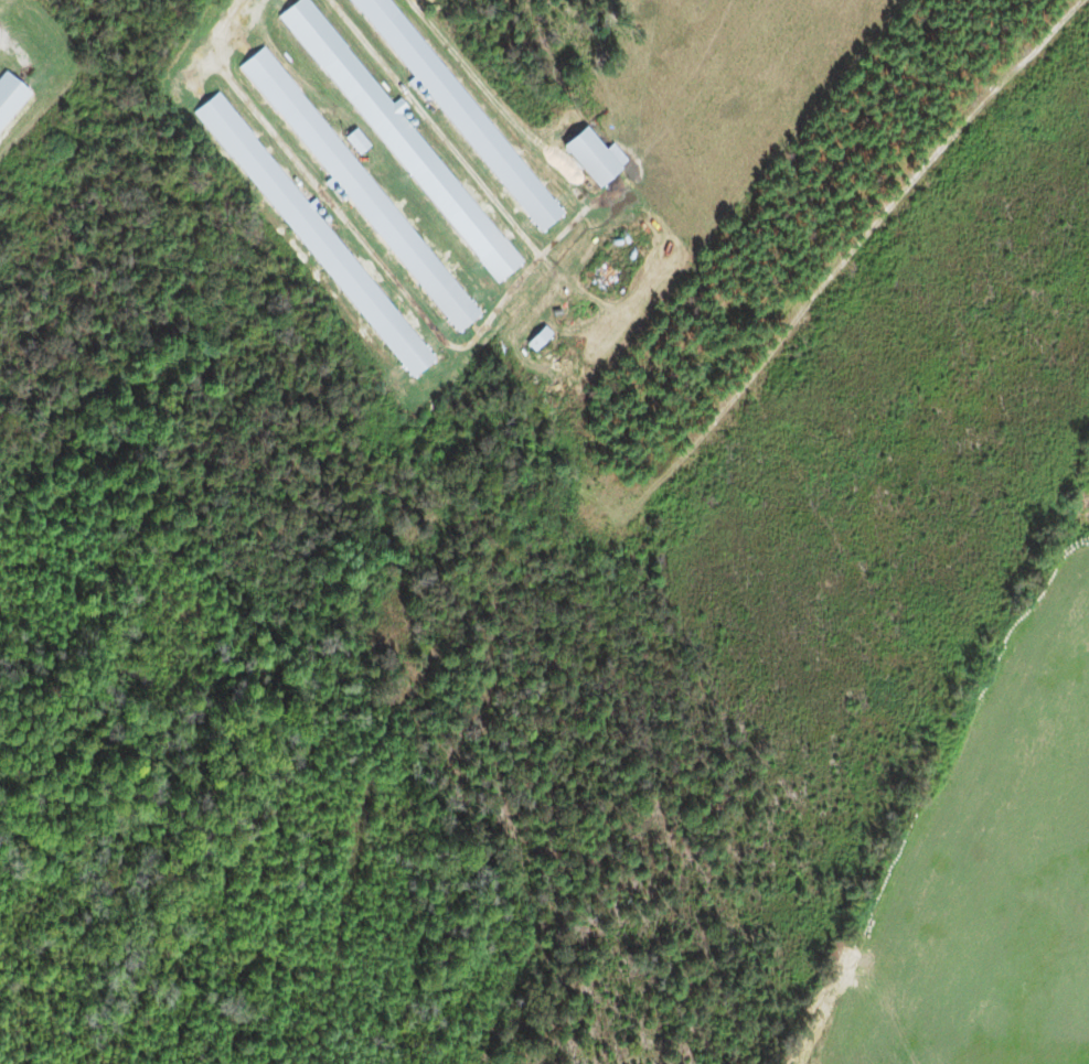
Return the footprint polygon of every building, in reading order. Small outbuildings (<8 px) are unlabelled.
[(515,268),(315,0),(300,0),(285,11),(491,286),(515,268)] [(557,218),(394,0),(356,0),(533,236),(557,218)] [(450,337),(475,319),(267,44),(243,62),(450,337)] [(28,91),(5,72),(0,77),(0,125),(28,91)] [(221,90),(197,109),(406,382),(430,363),(221,90)] [(620,169),(585,126),(562,146),(596,189),(620,169)] [(358,155),(369,147),(355,130),(345,138),(358,155)]
